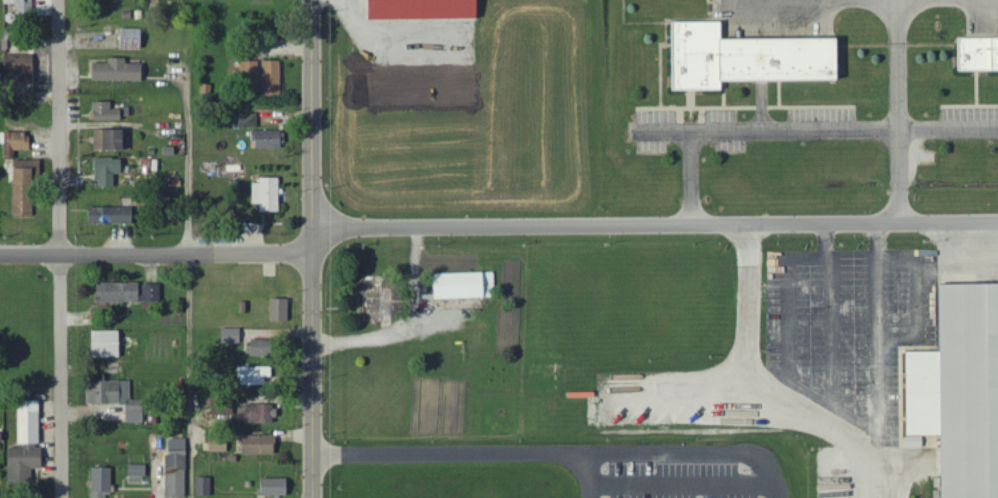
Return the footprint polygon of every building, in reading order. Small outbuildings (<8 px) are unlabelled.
[(37,14),(36,0),(14,0),(15,15),(37,14)] [(375,19),(483,20),(483,0),(376,0),(375,19)] [(715,39),(715,22),(665,23),(666,91),(719,91),(719,82),(836,81),(836,39),(715,39)] [(19,48),(19,30),(5,30),(4,47),(19,48)] [(144,50),(144,30),(121,30),(121,50),(144,50)] [(953,72),(997,72),(997,38),(953,39),(953,72)] [(7,56),(7,79),(35,80),(36,57),(7,56)] [(129,59),(111,59),(110,64),(95,63),(95,82),(145,83),(146,64),(129,64),(129,59)] [(282,96),(283,62),(264,61),(264,95),(282,96)] [(260,62),(241,62),(242,79),(260,78),(260,62)] [(113,102),(93,103),(93,122),(124,121),(124,110),(113,111),(113,102)] [(259,114),(237,115),(237,128),(259,127),(259,114)] [(129,131),(95,130),(94,150),(128,151),(129,131)] [(253,149),(284,149),(284,132),(253,131),(253,149)] [(33,134),(1,133),(1,143),(6,144),(6,159),(17,160),(17,151),(32,151),(33,134)] [(116,188),(117,176),(124,176),(125,160),(97,159),(96,187),(116,188)] [(15,218),(38,218),(38,161),(15,161),(15,218)] [(262,213),(282,212),(281,180),(255,180),(255,205),(262,205),(262,213)] [(136,208),(89,208),(89,225),(136,225),(136,208)] [(496,299),(495,273),(439,274),(440,300),(496,299)] [(389,324),(389,288),(386,288),(386,277),(366,276),(365,324),(389,324)] [(162,284),(98,284),(98,303),(162,303),(162,284)] [(930,284),(930,353),(899,353),(899,436),(932,436),(946,378),(957,372),(957,405),(961,407),(994,408),(994,428),(997,430),(997,284),(930,284)] [(290,322),(290,300),(271,300),(270,322),(290,322)] [(224,344),(242,344),(242,329),(224,330),(224,344)] [(123,358),(122,332),(95,332),(96,359),(123,358)] [(253,339),(253,347),(249,347),(249,357),(274,356),(274,339),(253,339)] [(239,368),(239,386),(267,386),(267,378),(274,378),(273,367),(239,368)] [(128,424),(145,423),(145,402),(132,403),(131,382),(89,382),(89,405),(127,404),(128,424)] [(212,416),(234,416),(234,398),(212,398),(212,416)] [(42,402),(21,402),(21,447),(10,447),(10,485),(34,484),(34,470),(44,470),(44,447),(42,447),(42,402)] [(278,424),(277,406),(240,407),(240,425),(278,424)] [(278,437),(245,436),(245,455),(277,456),(278,437)] [(167,440),(168,497),(188,497),(187,439),(167,440)] [(230,440),(213,439),(212,452),(229,453),(230,440)] [(147,484),(147,466),(130,466),(129,484),(147,484)] [(113,469),(91,469),(91,497),(100,497),(113,497),(113,469)] [(195,496),(212,497),(212,479),(196,478),(195,496)] [(290,480),(261,479),(261,496),(290,497),(290,480)]
